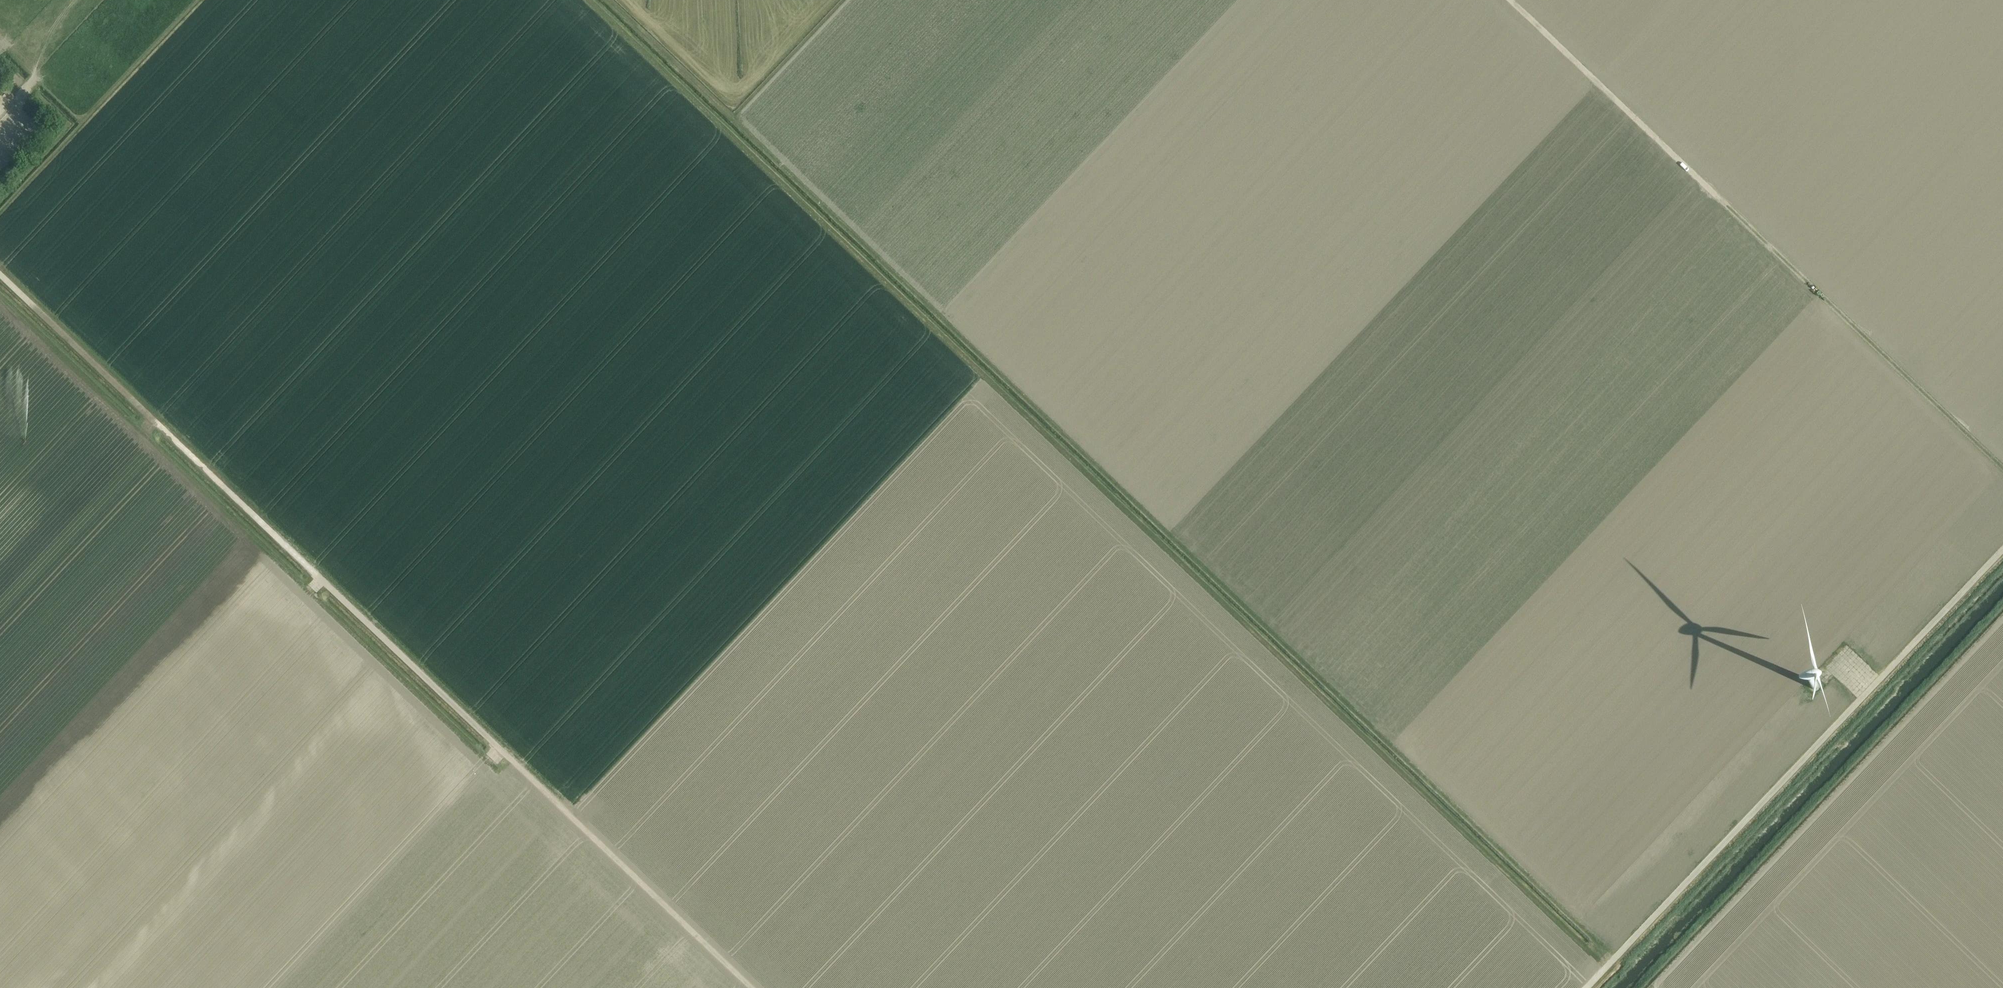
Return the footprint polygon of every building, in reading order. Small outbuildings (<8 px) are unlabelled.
[(1819,686),(1819,685),(1819,684),(1819,683),(1818,683),(1818,682),(1817,682),(1816,682),(1815,682),(1814,682),(1813,682),(1813,683),(1812,683),(1812,684),(1811,684),(1811,685),(1811,686),(1811,687),(1811,688),(1812,688),(1812,689),(1813,689),(1813,690),(1814,690),(1815,690),(1816,690),(1817,690),(1817,689),(1818,689),(1819,688),(1819,687),(1819,686)]
